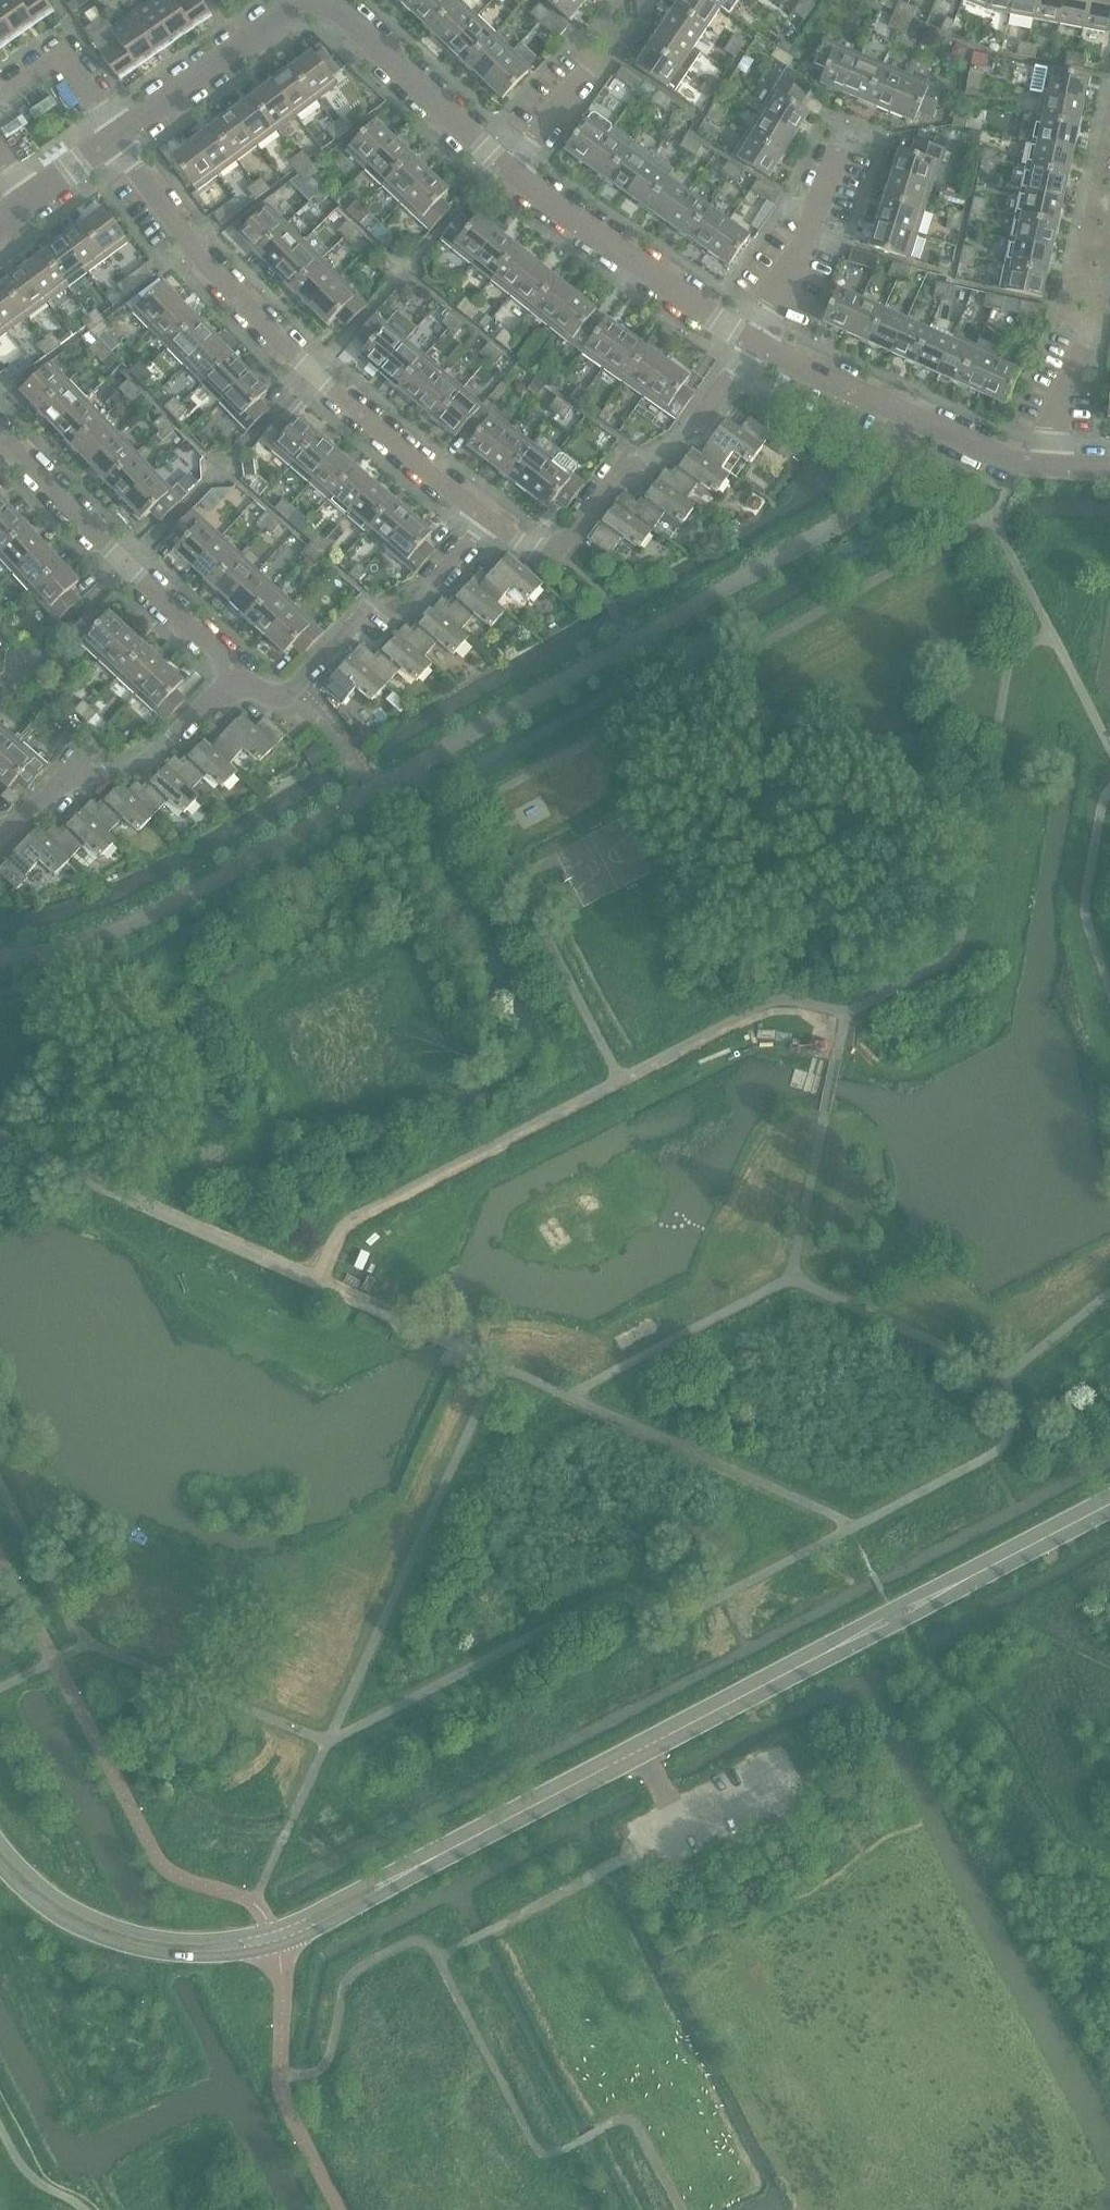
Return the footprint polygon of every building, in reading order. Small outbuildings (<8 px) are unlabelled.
[(14,34),(33,21),(18,0),(0,0),(0,13),(14,34)] [(46,0),(18,0),(33,21),(51,8),(46,0)] [(74,1),(80,8),(91,1),(90,0),(76,0),(74,1)] [(172,38),(191,25),(173,0),(154,0),(148,4),(172,38)] [(200,0),(173,0),(191,25),(209,13),(200,0)] [(412,13),(424,0),(398,0),(412,13)] [(459,0),(424,0),(412,13),(430,30),(459,0)] [(459,0),(430,30),(448,47),(477,17),(459,0)] [(569,21),(585,2),(583,0),(545,0),(569,21)] [(707,0),(681,0),(676,7),(707,29),(720,9),(707,0)] [(720,9),(729,15),(739,0),(707,0),(720,9)] [(810,13),(815,5),(808,0),(802,0),(798,5),(810,13)] [(987,10),(1009,14),(1011,0),(964,0),(987,10)] [(1038,0),(1011,0),(1009,14),(1034,19),(1038,0)] [(1063,0),(1038,0),(1034,19),(1059,23),(1063,0)] [(1088,0),(1063,0),(1059,23),(1083,28),(1088,0)] [(1083,28),(1109,33),(1109,25),(1109,0),(1088,0),(1083,28)] [(902,17),(908,5),(900,1),(894,14),(902,17)] [(130,17),(153,51),(172,38),(148,4),(130,17)] [(538,21),(547,10),(540,4),(531,14),(538,21)] [(810,13),(798,5),(793,13),(805,21),(810,13)] [(908,5),(902,17),(903,17),(912,21),(917,9),(908,5)] [(662,27),(694,48),(707,29),(676,7),(662,27)] [(558,39),(567,28),(547,10),(538,21),(558,39)] [(14,34),(0,13),(0,43),(14,34)] [(903,17),(902,17),(894,14),(889,26),(897,30),(903,17)] [(103,18),(135,64),(153,51),(130,17),(112,29),(104,17),(103,18)] [(466,65),(495,34),(477,17),(448,47),(466,65)] [(903,17),(897,30),(906,34),(912,21),(903,17)] [(941,30),(950,34),(955,21),(946,17),(941,30)] [(84,31),(116,77),(135,64),(103,18),(84,31)] [(694,48),(662,27),(649,46),(688,73),(701,53),(694,48)] [(495,34),(466,65),(484,82),(513,52),(495,34)] [(729,43),(740,51),(745,43),(733,35),(729,43)] [(789,56),(794,47),(783,40),(777,48),(789,56)] [(844,95),(860,55),(823,40),(811,68),(824,74),(820,85),(844,95)] [(1027,57),(1029,44),(1020,42),(1017,55),(1027,57)] [(740,51),(729,43),(724,51),(735,58),(740,51)] [(964,60),(969,48),(957,44),(954,51),(957,57),(964,60)] [(1029,44),(1027,57),(1035,59),(1038,46),(1029,44)] [(635,67),(667,88),(674,93),(688,73),(649,46),(635,67)] [(799,62),(805,53),(795,46),(795,48),(789,56),(794,59),(799,62)] [(291,68),(316,101),(337,86),(312,52),(291,68)] [(513,52),(484,82),(503,100),(532,70),(513,52)] [(987,67),(989,56),(974,52),(972,64),(987,67)] [(1075,68),(1078,54),(1068,52),(1065,66),(1075,68)] [(1078,54),(1075,68),(1084,70),(1087,56),(1078,54)] [(327,55),(319,61),(332,78),(344,69),(338,61),(334,64),(327,55)] [(860,55),(844,95),(867,104),(883,65),(860,55)] [(890,114),(906,74),(883,65),(867,104),(890,114)] [(623,66),(615,77),(638,93),(645,81),(623,66)] [(1043,94),(1084,103),(1089,77),(1035,66),(1029,91),(1043,94)] [(271,82),(297,116),(316,101),(291,68),(271,82)] [(760,114),(795,136),(809,114),(799,107),(811,88),(806,80),(806,79),(788,68),(760,114)] [(969,78),(982,81),(984,72),(971,69),(969,78)] [(906,74),(890,114),(914,124),(918,113),(932,117),(943,90),(906,74)] [(704,83),(715,91),(720,82),(709,75),(704,83)] [(982,81),(969,78),(967,87),(980,90),(982,81)] [(297,116),(271,82),(252,97),(277,131),(297,116)] [(715,91),(704,83),(699,91),(711,98),(715,91)] [(658,107),(666,95),(658,90),(651,102),(658,107)] [(1084,103),(1043,94),(1038,118),(1079,127),(1084,103)] [(666,95),(658,107),(666,112),(674,101),(666,95)] [(232,112),(257,146),(277,131),(252,97),(232,112)] [(710,112),(722,119),(727,111),(715,103),(710,112)] [(257,146),(232,112),(212,127),(237,161),(257,146)] [(722,119),(710,112),(705,119),(718,127),(722,119)] [(586,166),(607,136),(612,129),(611,126),(595,114),(590,115),(565,151),(586,166)] [(795,136),(760,114),(747,134),(782,156),(795,136)] [(1019,140),(1032,143),(1073,151),(1079,127),(1038,118),(1024,115),(1019,140)] [(952,126),(953,126),(966,129),(968,120),(954,117),(952,126)] [(334,124),(342,135),(350,130),(341,119),(334,124)] [(365,169),(394,139),(375,121),(346,151),(365,169)] [(342,135),(334,124),(326,130),(334,141),(342,135)] [(237,161),(212,127),(192,142),(217,175),(237,161)] [(607,136),(586,166),(606,180),(632,143),(631,139),(616,128),(612,129),(607,136)] [(733,156),(769,178),(782,156),(747,134),(733,156)] [(687,152),(695,140),(687,135),(679,147),(687,152)] [(394,139),(365,169),(383,186),(412,156),(394,139)] [(695,140),(687,152),(695,157),(703,145),(695,140)] [(627,194),(648,164),(654,156),(634,141),(632,143),(606,180),(627,194)] [(892,175),(932,187),(944,150),(915,141),(911,154),(900,150),(892,175)] [(217,175),(192,142),(171,157),(196,191),(217,175)] [(1073,151),(1032,143),(1027,167),(1068,176),(1073,151)] [(983,157),(996,160),(998,151),(985,148),(983,157)] [(296,157),(304,168),(312,162),(303,151),(296,157)] [(401,203),(430,173),(412,156),(383,186),(401,203)] [(648,164),(627,194),(647,209),(668,179),(674,170),(654,156),(648,164)] [(289,162),(297,173),(304,168),(296,157),(289,162)] [(983,157),(981,167),(994,170),(996,160),(983,157)] [(729,178),(737,166),(729,161),(722,173),(729,178)] [(320,173),(312,162),(304,168),(312,179),(320,173)] [(737,166),(729,178),(738,183),(745,171),(737,166)] [(1068,176),(1027,167),(1022,191),(1063,200),(1068,176)] [(297,173),(299,176),(305,184),(312,179),(304,168),(297,173)] [(430,231),(451,209),(441,200),(449,191),(430,173),(401,203),(430,231)] [(932,187),(892,175),(885,199),(924,211),(932,187)] [(254,184),(263,195),(270,189),(262,178),(254,184)] [(667,223),(688,193),(668,179),(647,209),(667,223)] [(781,194),(758,179),(751,191),(774,205),(781,194)] [(263,195),(254,184),(247,189),(255,200),(263,195)] [(323,189),(313,198),(320,205),(330,196),(323,189)] [(1063,200),(1022,191),(1017,216),(1057,225),(1063,200)] [(688,193),(667,223),(687,237),(709,207),(688,193)] [(972,207),(986,210),(988,200),(974,197),(972,207)] [(221,226),(243,209),(235,198),(213,215),(221,226)] [(877,222),(917,235),(924,211),(885,199),(877,222)] [(353,218),(363,208),(356,201),(347,211),(353,218)] [(257,253),(287,224),(268,206),(239,235),(257,253)] [(709,207),(687,237),(708,252),(729,222),(709,207)] [(986,210),(972,207),(970,215),(984,218),(986,210)] [(82,224),(107,257),(128,242),(103,208),(82,224)] [(363,208),(353,218),(360,224),(370,214),(363,208)] [(949,219),(953,220),(962,222),(964,213),(951,210),(949,219)] [(460,216),(441,239),(472,264),(499,232),(478,216),(471,225),(460,216)] [(1057,225),(1017,216),(1011,240),(1052,249),(1057,225)] [(962,222),(953,220),(949,219),(947,228),(960,231),(962,222)] [(344,237),(354,228),(347,221),(338,231),(344,237)] [(729,222),(708,252),(729,267),(750,237),(729,222)] [(869,247),(909,260),(917,235),(877,222),(869,247)] [(62,239),(87,272),(107,257),(82,224),(62,239)] [(274,271),(304,242),(287,224),(257,253),(274,271)] [(378,241),(388,231),(381,225),(371,235),(378,241)] [(354,228),(344,237),(352,244),(361,234),(354,228)] [(499,232),(472,264),(492,280),(518,248),(499,232)] [(87,272),(62,239),(42,254),(68,287),(87,272)] [(1052,249),(1011,240),(1006,265),(1047,273),(1052,249)] [(304,242),(274,271),(291,289),(321,260),(304,242)] [(962,255),(975,258),(977,249),(964,246),(962,255)] [(511,296),(537,263),(518,248),(492,280),(511,296)] [(853,249),(849,262),(875,270),(879,257),(853,249)] [(22,268),(48,302),(68,287),(42,254),(22,268)] [(975,258),(962,255),(960,264),(973,267),(975,258)] [(940,259),(938,269),(951,272),(953,262),(940,259)] [(309,307),(339,277),(321,260),(291,289),(309,307)] [(898,278),(903,265),(894,262),(890,275),(898,278)] [(537,263),(511,296),(531,311),(557,279),(537,263)] [(133,292),(155,276),(146,264),(125,281),(133,292)] [(903,265),(898,278),(907,281),(912,267),(903,265)] [(1001,290),(1042,299),(1047,273),(1006,265),(1001,290)] [(48,302),(22,268),(3,283),(28,317),(48,302)] [(339,277),(309,307),(327,325),(335,317),(345,327),(367,306),(339,277)] [(550,327),(576,294),(557,279),(531,311),(550,327)] [(125,297),(133,292),(125,281),(117,286),(125,297)] [(8,332),(28,317),(3,283),(0,285),(0,321),(8,332)] [(150,331),(181,302),(163,283),(132,312),(150,331)] [(943,298),(946,285),(937,283),(934,296),(943,298)] [(946,285),(943,298),(952,300),(955,287),(946,285)] [(846,333),(862,299),(838,289),(823,322),(846,333)] [(582,353),(600,328),(589,320),(596,310),(576,294),(550,327),(582,353)] [(993,309),(996,296),(987,294),(984,307),(993,309)] [(996,296),(993,309),(1002,311),(1005,298),(996,296)] [(464,314),(473,304),(465,298),(457,309),(464,314)] [(862,299),(846,333),(869,343),(884,310),(862,299)] [(1018,314),(1045,320),(1048,307),(1021,301),(1018,314)] [(181,302),(150,331),(168,349),(198,319),(181,302)] [(473,304),(464,314),(471,320),(480,309),(473,304)] [(86,312),(97,326),(104,321),(93,306),(86,312)] [(892,353),(907,320),(884,310),(869,343),(892,353)] [(97,326),(86,312),(79,318),(89,332),(97,326)] [(450,312),(450,313),(442,323),(449,329),(458,318),(450,312)] [(356,338),(357,338),(367,347),(359,356),(379,373),(406,341),(375,315),(356,338)] [(458,318),(449,329),(456,335),(465,324),(458,318)] [(600,328),(582,353),(604,368),(628,333),(606,318),(600,328)] [(185,366),(215,337),(198,319),(168,349),(185,366)] [(907,320),(892,353),(914,363),(929,330),(907,320)] [(89,332),(90,332),(95,339),(110,328),(104,321),(97,326),(89,332)] [(503,346),(511,335),(504,329),(495,340),(503,346)] [(937,374),(952,340),(929,330),(914,363),(937,374)] [(624,382),(648,348),(628,333),(604,368),(624,382)] [(45,340),(53,351),(61,346),(53,335),(45,340)] [(511,335),(503,346),(510,351),(519,341),(511,335)] [(215,337),(185,366),(202,384),(232,355),(215,337)] [(53,351),(45,340),(38,346),(46,357),(53,351)] [(95,356),(105,346),(99,340),(89,349),(95,356)] [(952,340),(937,374),(960,384),(975,351),(952,340)] [(406,341),(379,373),(398,389),(425,357),(406,341)] [(488,360),(497,349),(489,343),(480,354),(488,360)] [(105,346),(95,356),(102,363),(112,353),(105,346)] [(644,396),(668,362),(648,348),(624,382),(644,396)] [(497,349),(488,360),(495,366),(504,355),(497,349)] [(982,394),(997,361),(975,351),(960,384),(982,394)] [(102,363),(109,370),(119,360),(112,353),(102,363)] [(3,371),(12,382),(34,366),(25,355),(3,371)] [(219,402),(250,373),(232,355),(202,384),(219,402)] [(417,405),(444,373),(425,357),(398,389),(417,405)] [(997,361),(982,394),(1006,405),(1021,372),(997,361)] [(137,379),(147,369),(140,362),(130,372),(137,379)] [(677,419),(694,395),(683,387),(689,377),(668,362),(644,396),(677,419)] [(38,410),(69,381),(51,363),(20,391),(38,410)] [(147,369),(137,379),(143,385),(153,376),(147,369)] [(219,402),(248,431),(269,410),(259,400),(268,392),(250,373),(219,402)] [(444,373),(417,405),(436,421),(463,389),(444,373)] [(537,377),(528,390),(537,397),(546,384),(537,377)] [(125,396),(135,386),(129,380),(118,389),(125,396)] [(55,428),(86,399),(69,381),(38,410),(55,428)] [(135,386),(125,396),(131,403),(142,393),(135,386)] [(578,403),(586,392),(579,387),(571,398),(578,403)] [(463,389),(436,421),(456,438),(463,429),(483,406),(463,389)] [(114,407),(124,397),(117,391),(107,400),(114,407)] [(586,392),(578,403),(586,409),(594,397),(586,392)] [(557,413),(566,402),(558,397),(550,408),(557,413)] [(171,414),(181,405),(175,398),(164,408),(171,414)] [(86,399),(55,428),(72,446),(103,417),(86,399)] [(566,402),(557,413),(565,419),(573,407),(566,402)] [(181,405),(171,414),(177,421),(187,411),(181,405)] [(488,463),(514,429),(483,406),(463,429),(475,437),(467,447),(488,463)] [(599,418),(607,423),(615,412),(607,406),(599,418)] [(159,432),(170,422),(163,415),(153,425),(159,432)] [(89,464),(120,435),(103,417),(72,446),(89,464)] [(260,440),(261,440),(291,466),(318,435),(299,418),(291,427),(280,417),(260,440)] [(721,469),(722,469),(733,452),(751,464),(772,432),(750,417),(742,428),(727,418),(701,454),(701,455),(721,469)] [(170,422),(159,432),(166,439),(176,429),(170,422)] [(514,429),(488,463),(508,478),(533,445),(514,429)] [(120,435),(89,464),(106,482),(137,453),(120,435)] [(318,435),(291,466),(310,483),(337,451),(318,435)] [(794,448),(778,437),(771,447),(787,458),(794,448)] [(230,449),(230,442),(222,442),(222,450),(230,450),(230,449)] [(527,493),(553,460),(533,445),(508,478),(527,493)] [(666,469),(658,479),(687,500),(688,499),(699,482),(716,494),(730,475),(722,469),(721,469),(701,455),(701,454),(692,448),(674,475),(666,469)] [(329,499),(356,467),(337,451),(310,483),(329,499)] [(124,500),(154,471),(137,453),(106,482),(124,500)] [(567,508),(585,484),(572,474),(577,468),(576,464),(563,454),(559,455),(554,461),(553,460),(527,493),(548,509),(555,499),(567,508)] [(243,461),(245,477),(255,475),(252,459),(243,461)] [(356,467),(329,499),(347,515),(375,484),(356,467)] [(154,471),(124,500),(141,519),(150,511),(160,521),(182,501),(154,471)] [(624,510),(653,530),(665,513),(682,524),(696,505),(688,499),(687,500),(658,479),(640,505),(632,499),(624,510)] [(366,531),(394,500),(375,484),(347,515),(366,531)] [(219,504),(230,492),(226,489),(212,489),(208,494),(219,504)] [(640,549),(653,530),(624,510),(632,499),(623,493),(590,541),(610,555),(623,536),(640,549)] [(11,508),(0,496),(0,518),(11,508)] [(754,512),(759,511),(762,506),(761,501),(756,498),(751,499),(748,504),(749,509),(754,512)] [(281,516),(291,505),(284,499),(274,510),(281,516)] [(385,548),(412,516),(394,500),(366,531),(385,548)] [(291,505),(281,516),(289,522),(298,511),(291,505)] [(28,527),(11,508),(0,518),(0,552),(28,527)] [(193,568),(222,537),(192,510),(172,532),(182,541),(174,550),(193,568)] [(265,528),(274,518),(267,512),(258,522),(265,528)] [(416,574),(435,551),(424,542),(432,533),(412,516),(385,548),(416,574)] [(274,518),(265,528),(272,534),(281,524),(274,518)] [(0,552),(0,558),(14,573),(44,545),(28,527),(0,552)] [(317,550),(326,540),(319,534),(310,544),(317,550)] [(222,537),(193,568),(211,585),(240,554),(222,537)] [(326,540),(317,550),(324,557),(333,546),(326,540)] [(308,561),(317,550),(310,544),(301,555),(308,561)] [(30,591),(61,563),(44,545),(14,573),(30,591)] [(317,550),(308,561),(315,567),(324,557),(317,550)] [(229,602),(258,571),(240,554),(211,585),(229,602)] [(543,584),(509,554),(487,578),(480,571),(471,581),(498,604),(499,603),(512,588),(528,602),(543,584)] [(61,563),(30,591),(57,621),(80,601),(70,590),(79,582),(61,563)] [(349,574),(357,580),(366,570),(359,564),(349,574)] [(258,571),(229,602),(248,619),(276,588),(258,571)] [(443,598),(434,608),(461,631),(462,630),(475,615),(491,628),(506,610),(499,603),(498,604),(471,581),(452,605),(443,598)] [(266,636),(294,605),(276,588),(248,619),(266,636)] [(294,605),(266,636),(285,654),(293,645),(303,655),(324,633),(294,605)] [(406,625),(398,635),(424,658),(425,657),(438,641),(454,655),(470,637),(462,630),(461,631),(434,608),(414,632),(406,625)] [(100,660),(128,630),(109,612),(101,621),(91,611),(70,633),(100,660)] [(128,630),(100,660),(118,677),(146,647),(128,630)] [(361,661),(387,684),(401,668),(417,682),(433,664),(425,657),(424,658),(398,635),(377,658),(369,652),(361,661)] [(323,689),(331,695),(342,705),(356,688),(372,702),(387,684),(361,661),(369,652),(361,645),(323,689)] [(146,647),(118,677),(136,694),(164,664),(146,647)] [(166,722),(186,700),(175,690),(183,681),(164,664),(136,694),(166,722)] [(408,705),(394,692),(386,700),(401,713),(408,705)] [(66,704),(56,695),(49,703),(59,712),(66,704)] [(81,717),(90,707),(83,700),(74,711),(81,717)] [(86,722),(88,724),(97,713),(90,707),(81,717),(86,722)] [(243,715),(213,747),(212,748),(230,764),(231,764),(245,749),(260,763),(286,735),(266,716),(256,727),(243,715)] [(17,740),(0,725),(0,759),(17,740)] [(48,766),(17,740),(0,759),(0,780),(9,788),(17,779),(28,789),(48,766)] [(175,756),(166,766),(193,790),(194,789),(207,774),(222,788),(238,771),(231,764),(230,764),(212,748),(213,747),(205,740),(183,764),(175,756)] [(304,752),(312,767),(328,758),(320,743),(304,752)] [(129,791),(154,816),(169,800),(184,814),(201,796),(194,789),(193,790),(166,766),(145,789),(137,782),(129,791)] [(92,800),(83,809),(109,834),(109,833),(123,818),(139,832),(154,816),(129,791),(121,784),(99,807),(92,800)] [(45,835),(71,859),(86,843),(101,858),(117,840),(109,833),(109,834),(83,809),(62,832),(54,825),(46,834),(45,835)] [(17,890),(28,878),(26,877),(40,862),(55,876),(71,859),(45,835),(46,834),(38,827),(0,868),(0,874),(17,890)]
